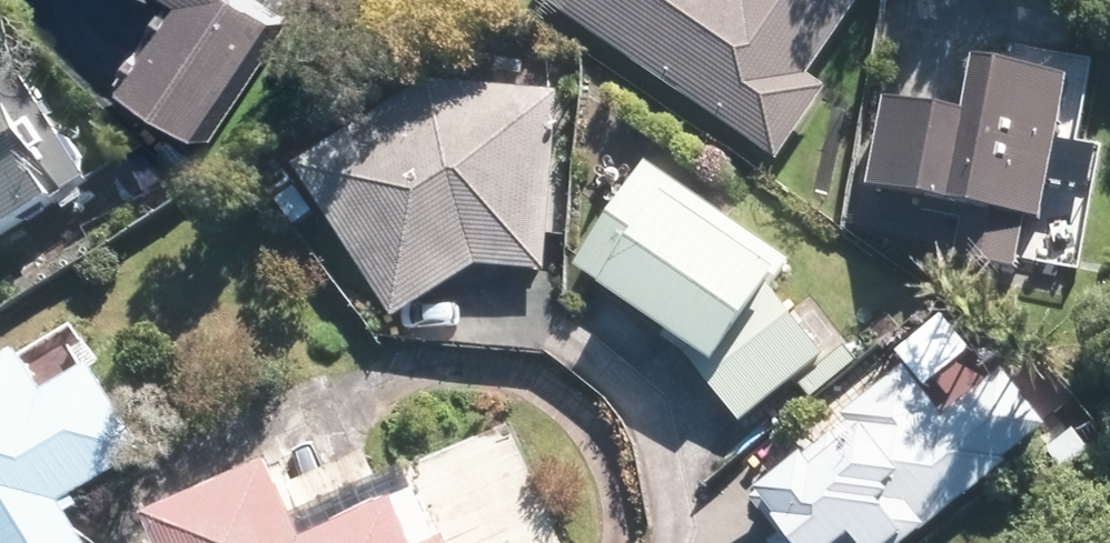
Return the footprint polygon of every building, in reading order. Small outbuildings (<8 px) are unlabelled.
[(139,81),(207,125),(280,12),(262,0),(192,0),(139,81)] [(782,157),(830,89),(808,74),(859,0),(554,0),(782,157)] [(88,181),(7,54),(0,59),(0,236),(88,181)] [(1034,267),(1069,78),(983,63),(973,116),(892,101),(876,186),(972,204),(962,254),(1034,267)] [(401,306),(477,258),(544,262),(555,95),(441,88),(313,170),(401,306)] [(781,260),(642,158),(573,264),(667,340),(738,419),(819,353),(766,277),(781,260)] [(0,375),(0,542),(66,542),(44,505),(136,451),(91,375),(51,398),(27,358),(0,375)] [(1043,429),(1000,374),(945,416),(915,378),(844,433),(855,447),(824,471),(813,457),(760,498),(796,542),(895,542),(1043,429)] [(278,473),(166,520),(175,542),(308,542),(278,473)] [(431,495),(319,542),(451,542),(431,495)]
